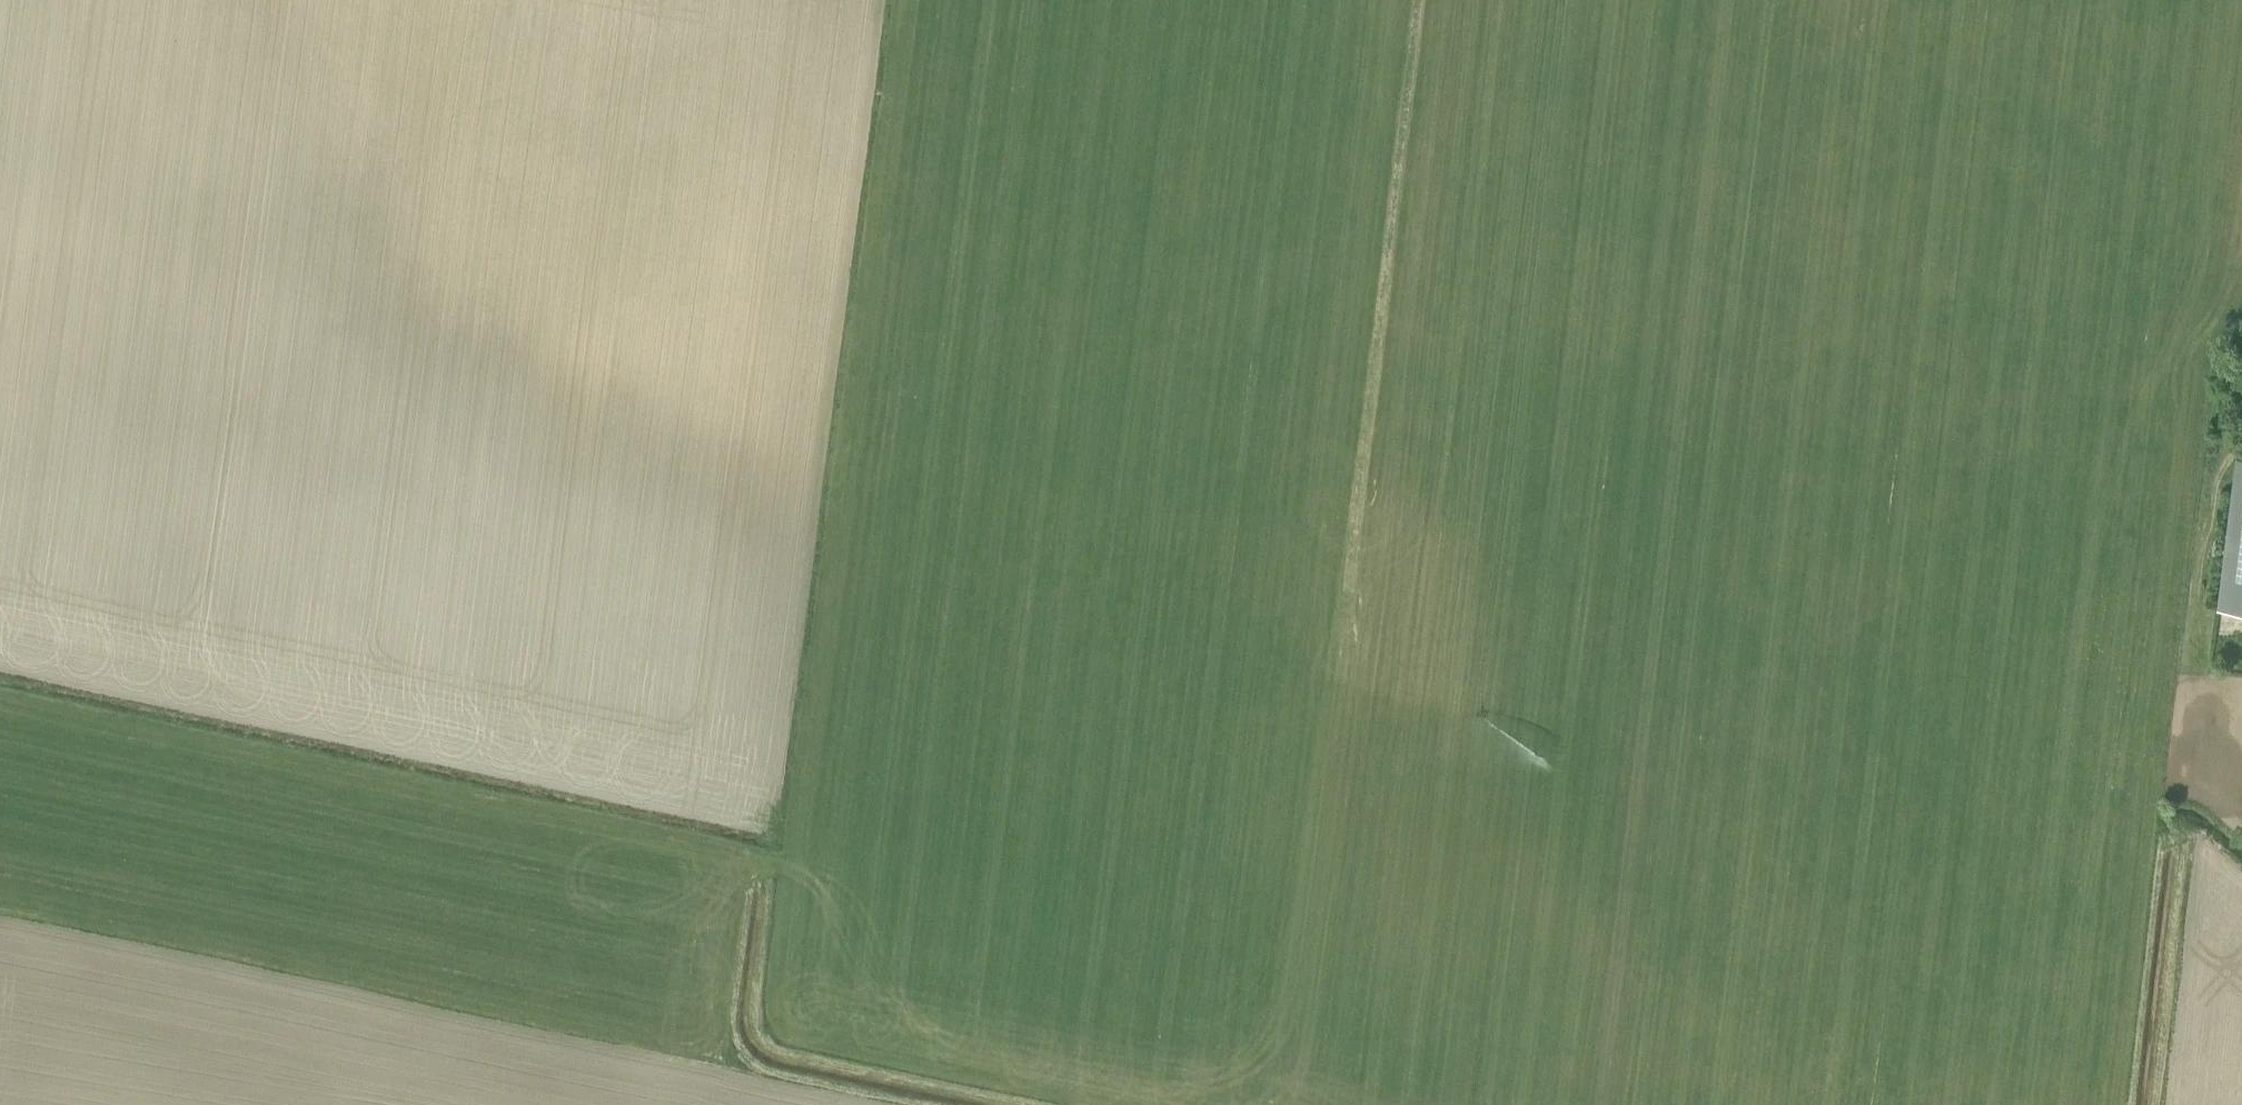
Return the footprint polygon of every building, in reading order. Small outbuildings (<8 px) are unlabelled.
[(2241,362),(2241,359),(2225,352),(2221,363),(2239,370),(2241,362)] [(2235,457),(2216,609),(2241,612),(2241,458),(2235,457)]
